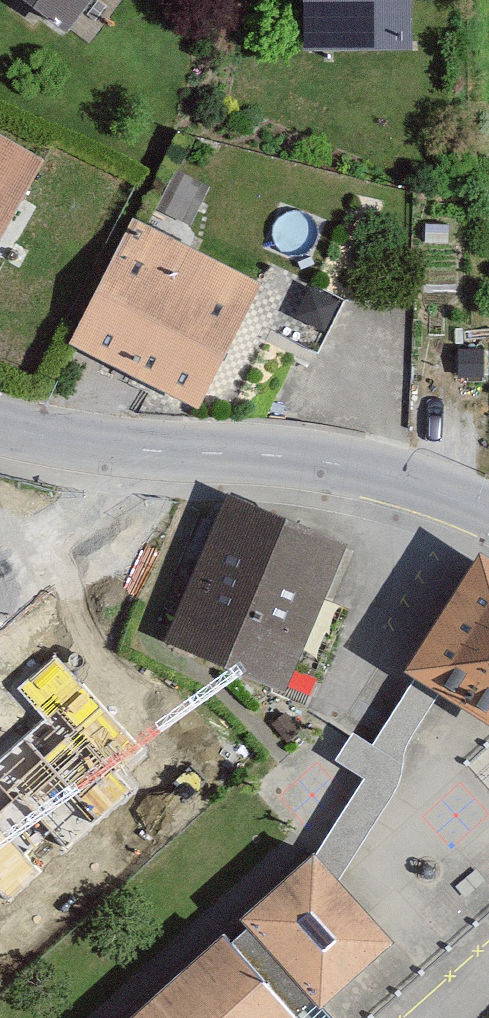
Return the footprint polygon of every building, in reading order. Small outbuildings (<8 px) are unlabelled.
[(80,45),(112,0),(16,0),(80,45)] [(430,0),(318,0),(318,53),(430,53),(430,0)] [(51,167),(0,140),(0,265),(51,167)] [(273,291),(141,230),(83,355),(215,416),(273,291)] [(333,539),(230,499),(177,633),(281,673),(333,539)] [(420,676),(423,678),(448,693),(488,719),(488,565),(420,676)] [(339,859),(353,876),(415,776),(401,768),(448,693),(423,678),(379,749),(360,737),(340,769),(369,787),(325,859),(333,864),(339,859)] [(104,846),(61,830),(33,901),(77,918),(104,846)] [(421,953),(353,876),(339,859),(333,864),(263,925),(269,933),(249,950),(240,940),(151,1017),(326,1017),(340,1006),(348,1016),(421,953)]
